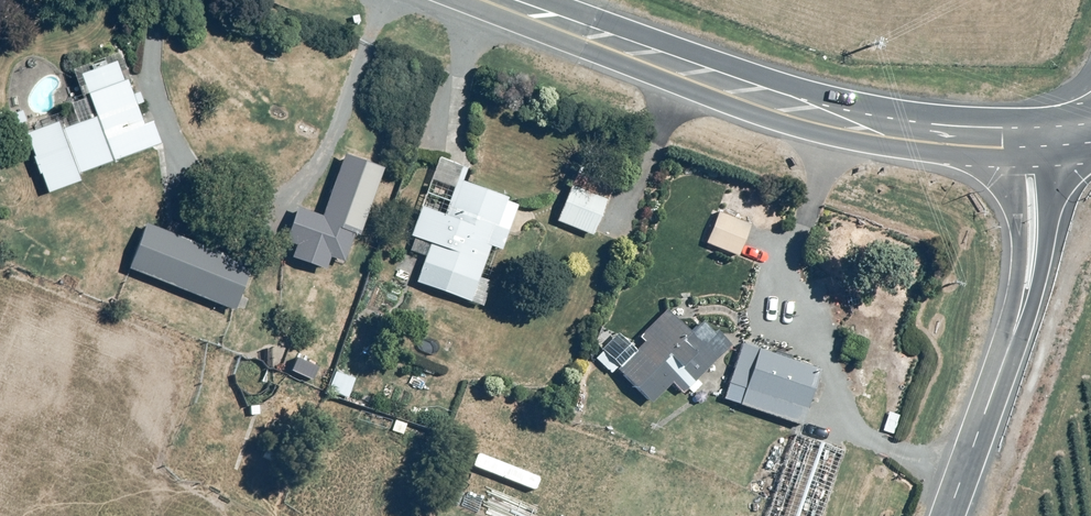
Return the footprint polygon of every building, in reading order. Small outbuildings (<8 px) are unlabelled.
[(57,119),(25,131),(47,193),(83,180),(80,172),(162,144),(153,118),(143,122),(137,103),(142,101),(138,90),(133,92),(128,76),(123,77),(116,58),(80,70),(84,82),(79,84),(82,94),(86,92),(93,115),(60,126),(57,119)] [(344,153),(318,221),(358,235),(383,167),(344,153)] [(508,195),(457,178),(461,164),(439,157),(432,179),(454,186),(444,214),(421,206),(410,235),(429,242),(415,283),(470,302),(490,245),(500,249),(508,228),(498,224),(508,195)] [(572,179),(554,219),(591,234),(607,194),(572,179)] [(146,220),(127,267),(233,306),(250,258),(146,220)] [(674,315),(618,366),(650,400),(672,381),(681,391),(732,345),(707,318),(691,333),(674,315)] [(366,343),(350,336),(327,391),(346,399),(356,376),(352,375),(366,343)] [(743,339),(722,398),(799,424),(819,364),(743,339)] [(766,515),(822,515),(844,453),(795,435),(766,515)]
